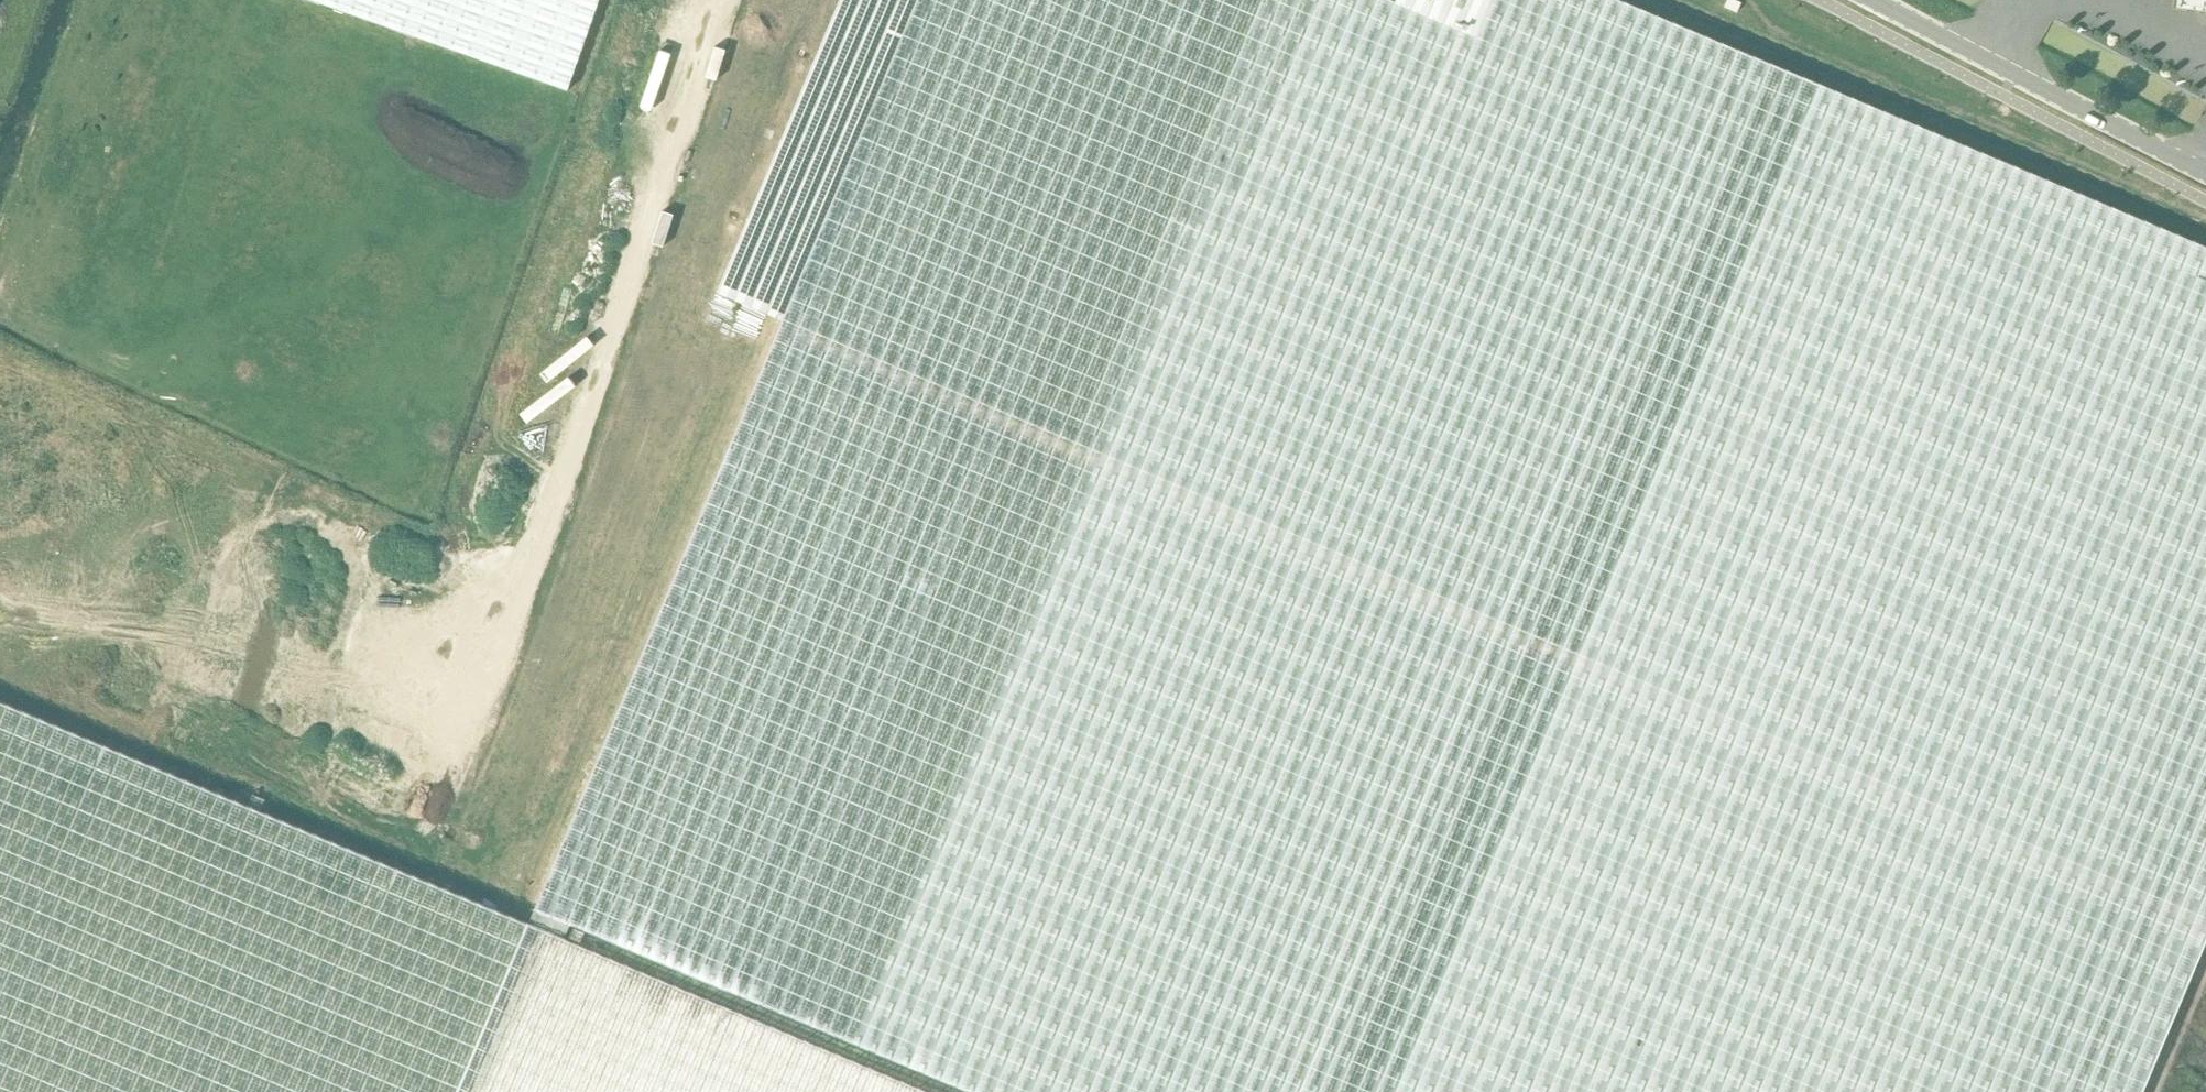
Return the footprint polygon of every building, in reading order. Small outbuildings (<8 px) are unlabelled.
[(2205,936),(2205,243),(2156,222),(1627,0),(839,0),(717,292),(781,319),(527,924),(0,702),(0,1091),(2140,1091),(2205,936)] [(568,91),(600,0),(310,0),(568,91)] [(2177,5),(2205,9),(2205,0),(2178,0),(2177,5)]
